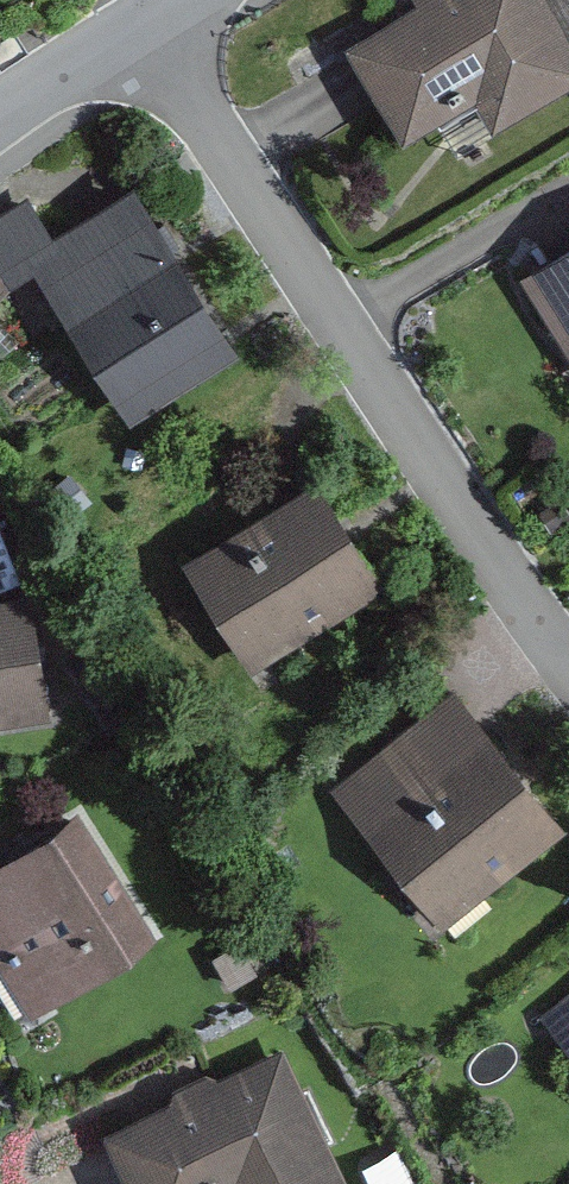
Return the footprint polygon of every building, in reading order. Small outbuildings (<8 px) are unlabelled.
[(346,65),(399,149),(464,108),(487,144),(568,93),(568,63),(529,0),(449,0),(346,65)] [(0,223),(0,292),(35,274),(117,428),(230,368),(135,189),(49,235),(33,205),(0,223)] [(517,289),(568,368),(568,254),(517,289)] [(311,481),(180,562),(247,669),(377,588),(311,481)] [(42,731),(23,593),(0,596),(0,737),(42,731)] [(457,696),(333,787),(435,924),(558,833),(457,696)] [(0,860),(0,985),(20,1018),(151,941),(77,815),(0,860)] [(547,1016),(568,1045),(568,999),(547,1016)] [(88,1144),(107,1183),(345,1183),(281,1051),(88,1144)]
